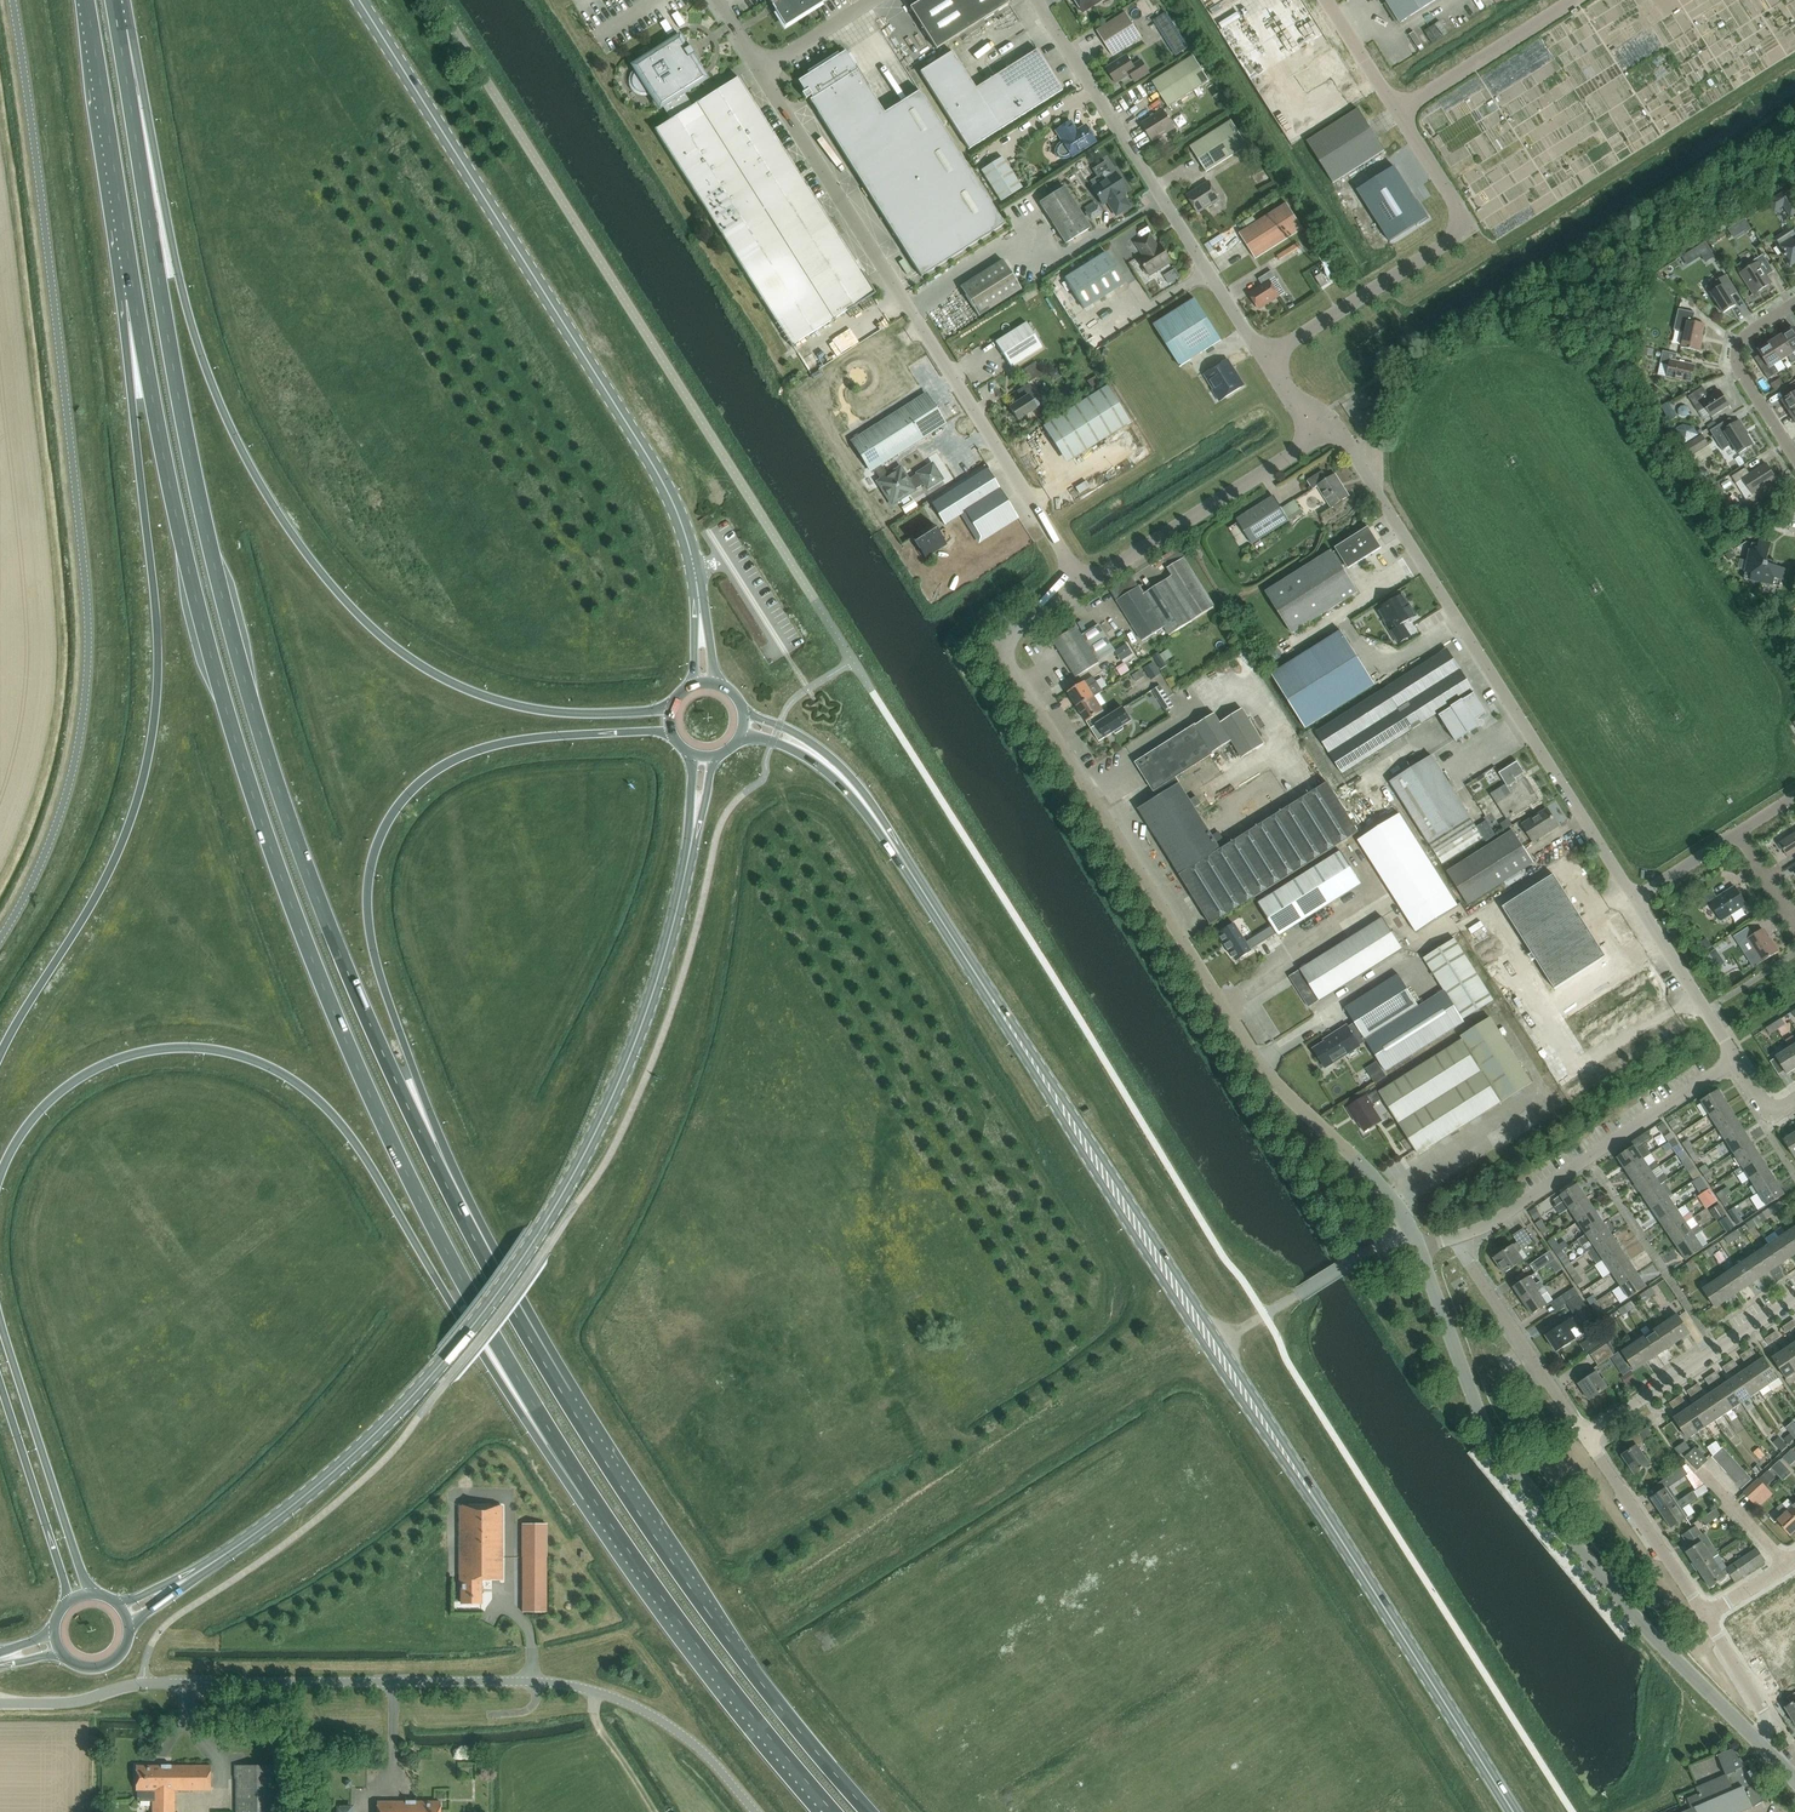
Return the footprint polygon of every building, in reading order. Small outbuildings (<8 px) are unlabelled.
[(582,4),(589,21),(603,16),(596,0),(592,0),(582,4)] [(785,27),(826,1),(826,0),(768,0),(785,27)] [(1005,0),(922,0),(909,8),(936,49),(1008,4),(1005,0)] [(1026,4),(1023,0),(1011,0),(1017,10),(1026,4)] [(1083,13),(1103,0),(1075,0),(1083,13)] [(1436,0),(1385,0),(1399,23),(1436,0)] [(1626,17),(1626,1),(1612,1),(1612,17),(1626,17)] [(1163,35),(1174,29),(1165,9),(1153,15),(1163,35)] [(1113,56),(1142,38),(1126,13),(1097,31),(1113,56)] [(882,30),(869,34),(872,45),(885,41),(882,30)] [(1083,39),(1085,45),(1095,41),(1093,34),(1083,39)] [(705,79),(696,66),(691,57),(694,55),(689,47),(686,49),(679,38),(634,66),(637,71),(634,73),(633,76),(632,79),(631,82),(632,85),(633,88),(635,90),(638,92),(641,93),(644,94),(647,93),(650,92),(659,107),(662,106),(671,119),(654,130),(791,347),(875,294),(738,77),(691,106),(683,92),(705,79)] [(1063,90),(1037,49),(975,88),(952,51),(919,72),(968,150),(1063,90)] [(1321,51),(1280,77),(1308,120),(1349,94),(1321,51)] [(845,52),(798,82),(804,92),(802,94),(805,100),(810,97),(812,99),(809,100),(921,277),(1004,225),(920,91),(884,114),(845,52)] [(1127,55),(1106,68),(1116,84),(1130,75),(1135,82),(1149,73),(1141,61),(1133,66),(1127,55)] [(1152,82),(1168,107),(1209,81),(1193,56),(1152,82)] [(912,60),(907,62),(910,71),(916,69),(912,60)] [(1117,115),(1132,105),(1124,92),(1109,102),(1117,115)] [(1141,124),(1153,142),(1174,128),(1163,110),(1141,124)] [(1358,110),(1307,142),(1333,183),(1384,151),(1358,110)] [(1190,147),(1206,172),(1247,146),(1231,121),(1190,147)] [(1067,159),(1071,157),(1095,141),(1085,126),(1076,132),(1070,122),(1056,131),(1062,141),(1057,144),(1055,148),(1054,154),(1057,158),(1062,160),(1067,159)] [(1002,157),(981,170),(1001,202),(1021,188),(1002,157)] [(1179,166),(1183,179),(1191,176),(1187,163),(1179,166)] [(1394,167),(1357,190),(1390,242),(1427,218),(1394,167)] [(1094,187),(1091,188),(1102,204),(1107,201),(1116,216),(1129,207),(1120,193),(1125,189),(1115,173),(1102,181),(1100,179),(1098,178),(1095,178),(1093,179),(1092,182),(1092,184),(1094,187)] [(1187,195),(1198,213),(1220,200),(1208,182),(1187,195)] [(1039,203),(1065,244),(1090,228),(1064,187),(1039,203)] [(1777,196),(1790,217),(1794,214),(1794,203),(1786,190),(1777,196)] [(1092,221),(1102,215),(1100,213),(1102,212),(1097,204),(1095,205),(1093,202),(1082,209),(1089,221),(1091,220),(1092,221)] [(1255,259),(1288,238),(1303,228),(1287,203),(1239,234),(1255,259)] [(1794,228),(1775,240),(1778,246),(1777,246),(1782,253),(1790,265),(1794,262),(1794,228)] [(997,235),(1001,241),(1010,235),(1006,229),(997,235)] [(1150,275),(1158,270),(1161,271),(1165,269),(1164,266),(1171,262),(1161,245),(1158,247),(1150,235),(1136,243),(1144,256),(1139,259),(1150,275)] [(1296,240),(1276,254),(1280,259),(1299,245),(1296,240)] [(1105,252),(1064,278),(1084,309),(1125,283),(1105,252)] [(1766,272),(1772,268),(1763,255),(1747,264),(1747,267),(1748,269),(1741,273),(1754,294),(1771,283),(1765,275),(1766,272)] [(1002,260),(960,288),(979,317),(1021,289),(1002,260)] [(1271,271),(1258,279),(1262,285),(1249,294),(1259,309),(1279,296),(1269,281),(1275,277),(1271,271)] [(880,274),(872,277),(878,294),(887,290),(880,274)] [(1321,274),(1315,277),(1322,288),(1328,284),(1321,274)] [(1723,313),(1736,305),(1728,294),(1735,290),(1726,275),(1719,280),(1722,285),(1710,293),(1723,313)] [(1180,366),(1221,340),(1195,299),(1153,325),(1180,366)] [(1698,351),(1704,324),(1693,322),(1695,313),(1678,309),(1674,330),(1684,332),(1680,347),(1698,351)] [(1025,322),(994,343),(1010,367),(1041,347),(1025,322)] [(851,332),(854,339),(868,333),(865,326),(851,332)] [(1793,327),(1781,335),(1793,353),(1794,352),(1794,331),(1793,327)] [(1793,353),(1781,335),(1769,342),(1781,361),(1788,357),(1792,364),(1794,362),(1794,357),(1793,353)] [(1774,365),(1781,361),(1769,342),(1757,350),(1762,357),(1756,361),(1768,379),(1778,372),(1774,365)] [(1648,359),(1648,346),(1638,347),(1639,360),(1648,359)] [(1691,382),(1694,365),(1675,361),(1677,354),(1663,351),(1660,363),(1669,365),(1667,377),(1691,382)] [(1037,362),(1024,369),(1029,380),(1043,373),(1037,362)] [(1226,362),(1204,375),(1214,390),(1219,386),(1226,397),(1244,386),(1237,375),(1235,376),(1226,362)] [(978,387),(982,397),(992,392),(988,383),(978,387)] [(1787,389),(1791,395),(1782,401),(1789,413),(1794,409),(1794,383),(1787,389)] [(1031,401),(1037,397),(1029,384),(1016,391),(1019,396),(1017,397),(1016,400),(1018,402),(1009,407),(1017,420),(1036,408),(1031,401)] [(1105,386),(1042,427),(1065,463),(1129,422),(1105,386)] [(1710,416),(1728,405),(1720,391),(1710,397),(1703,387),(1688,397),(1698,412),(1705,407),(1710,416)] [(1682,393),(1668,399),(1672,409),(1687,402),(1682,393)] [(925,394),(851,441),(871,472),(945,424),(925,394)] [(1369,428),(1384,419),(1375,404),(1360,413),(1369,428)] [(1712,429),(1710,431),(1722,451),(1732,445),(1738,454),(1752,445),(1744,432),(1745,431),(1739,421),(1729,427),(1725,421),(1712,429)] [(1691,427),(1686,429),(1683,423),(1676,427),(1683,441),(1695,435),(1691,427)] [(1702,435),(1685,446),(1691,454),(1707,443),(1702,435)] [(1025,438),(1019,440),(1024,450),(1029,447),(1025,438)] [(926,489),(942,479),(932,464),(917,474),(908,480),(900,467),(877,482),(892,505),(915,490),(914,490),(923,484),(926,489)] [(1752,494),(1776,479),(1766,464),(1750,474),(1746,467),(1731,477),(1736,484),(1743,479),(1752,494)] [(1019,519),(1016,514),(987,469),(931,504),(944,525),(960,515),(979,544),(1019,519)] [(1307,481),(1312,489),(1317,486),(1331,507),(1349,496),(1335,474),(1328,479),(1323,471),(1307,481)] [(1078,495),(1090,487),(1085,478),(1073,486),(1078,495)] [(1295,500),(1281,508),(1273,496),(1237,520),(1252,544),(1303,512),(1295,500)] [(925,557),(945,544),(933,525),(913,538),(925,557)] [(1331,551),(1266,593),(1292,634),(1357,592),(1341,567),(1345,564),(1348,569),(1380,548),(1367,528),(1335,549),(1336,551),(1332,553),(1331,551)] [(1783,581),(1786,570),(1774,567),(1775,562),(1766,560),(1769,544),(1758,541),(1757,545),(1750,543),(1742,580),(1778,588),(1780,581),(1783,581)] [(1169,636),(1192,622),(1215,607),(1184,558),(1167,568),(1172,576),(1143,594),(1139,587),(1116,601),(1142,642),(1164,628),(1169,636)] [(1403,595),(1377,611),(1398,644),(1411,636),(1403,624),(1416,615),(1403,595)] [(1076,628),(1053,642),(1076,678),(1099,664),(1096,659),(1112,648),(1098,626),(1082,636),(1076,628)] [(1306,730),(1377,686),(1342,631),(1301,657),(1272,675),(1306,730)] [(1472,691),(1459,670),(1446,649),(1384,688),(1354,708),(1316,732),(1342,773),(1472,691)] [(1244,675),(1254,668),(1242,650),(1232,657),(1244,675)] [(1121,675),(1129,667),(1122,660),(1114,667),(1121,675)] [(1153,663),(1146,667),(1154,679),(1160,675),(1153,663)] [(1097,683),(1094,679),(1093,678),(1085,683),(1085,682),(1068,693),(1078,708),(1095,697),(1089,688),(1097,683)] [(1166,711),(1173,706),(1160,686),(1153,691),(1166,711)] [(1439,716),(1455,742),(1468,734),(1480,727),(1475,720),(1487,713),(1474,693),(1463,700),(1462,700),(1451,707),(1452,708),(1439,716)] [(1091,729),(1108,718),(1095,697),(1078,708),(1091,729)] [(1108,718),(1091,729),(1099,742),(1114,733),(1115,735),(1124,730),(1123,727),(1131,722),(1123,709),(1108,718)] [(1231,742),(1240,757),(1242,760),(1263,746),(1242,711),(1220,724),(1214,715),(1195,726),(1135,763),(1152,791),(1174,778),(1213,754),(1212,754),(1231,742)] [(1483,838),(1470,817),(1471,817),(1432,755),(1389,782),(1428,844),(1429,843),(1442,864),(1483,838)] [(1537,799),(1522,775),(1525,773),(1518,761),(1499,773),(1511,792),(1496,801),(1507,818),(1537,799)] [(1256,799),(1281,789),(1280,786),(1272,789),(1269,781),(1276,779),(1273,771),(1243,783),(1251,804),(1257,802),(1256,799)] [(1177,875),(1220,849),(1194,806),(1200,803),(1196,796),(1188,800),(1174,778),(1152,791),(1156,797),(1137,809),(1177,875)] [(1357,833),(1332,792),(1326,783),(1220,849),(1177,875),(1208,925),(1357,833)] [(1533,842),(1549,831),(1557,826),(1546,809),(1521,824),(1533,842)] [(1358,840),(1417,932),(1457,906),(1399,814),(1358,840)] [(1534,863),(1526,850),(1513,830),(1447,872),(1468,905),(1534,863)] [(1779,843),(1788,857),(1794,853),(1794,833),(1779,843)] [(1360,884),(1340,851),(1258,903),(1272,926),(1277,933),(1278,935),(1360,884)] [(1555,873),(1504,906),(1556,988),(1607,955),(1555,873)] [(1740,907),(1744,905),(1734,888),(1717,899),(1713,891),(1698,900),(1703,909),(1711,904),(1721,919),(1730,914),(1733,918),(1735,919),(1737,919),(1739,919),(1742,916),(1743,915),(1743,912),(1740,907)] [(1402,949),(1399,943),(1382,917),(1300,969),(1300,971),(1290,977),(1309,1006),(1319,1000),(1319,1001),(1402,949)] [(1220,930),(1229,927),(1226,921),(1217,924),(1220,930)] [(1234,924),(1220,933),(1222,936),(1221,937),(1221,938),(1222,937),(1223,939),(1224,940),(1222,940),(1223,941),(1224,940),(1226,944),(1225,945),(1225,946),(1227,945),(1229,949),(1228,950),(1228,951),(1230,950),(1232,953),(1231,954),(1232,954),(1234,956),(1233,957),(1233,958),(1234,957),(1236,960),(1249,952),(1251,951),(1250,950),(1277,933),(1272,926),(1246,942),(1234,924)] [(1762,962),(1777,952),(1762,929),(1752,935),(1748,928),(1733,937),(1745,955),(1754,949),(1762,962)] [(1463,1022),(1462,1020),(1493,1000),(1454,939),(1424,958),(1444,991),(1418,1007),(1398,974),(1345,1007),(1356,1024),(1364,1039),(1385,1071),(1463,1022)] [(1714,947),(1710,950),(1719,962),(1723,959),(1714,947)] [(1383,1098),(1418,1154),(1500,1103),(1531,1083),(1489,1017),(1461,1035),(1463,1039),(1460,1040),(1379,1092),(1377,1090),(1367,1096),(1347,1108),(1352,1115),(1353,1114),(1364,1131),(1381,1121),(1372,1107),(1374,1106),(1373,1104),(1383,1098)] [(1774,1024),(1777,1029),(1784,1025),(1780,1020),(1774,1024)] [(1330,1039),(1314,1049),(1325,1066),(1350,1050),(1349,1048),(1364,1039),(1356,1024),(1341,1034),(1339,1032),(1330,1038),(1330,1039)] [(1768,1035),(1777,1029),(1774,1024),(1764,1030),(1768,1035)] [(1510,1026),(1505,1030),(1513,1042),(1518,1038),(1510,1026)] [(1794,1069),(1794,1058),(1789,1048),(1775,1057),(1787,1075),(1794,1069)] [(1709,1115),(1727,1103),(1719,1090),(1701,1102),(1709,1115)] [(1717,1128),(1735,1116),(1727,1103),(1709,1115),(1717,1128)] [(1725,1141),(1744,1129),(1735,1116),(1717,1128),(1725,1141)] [(1669,1123),(1673,1129),(1678,1125),(1674,1119),(1669,1123)] [(1734,1154),(1752,1142),(1744,1129),(1725,1141),(1734,1154)] [(1644,1144),(1652,1139),(1647,1131),(1630,1143),(1633,1147),(1617,1158),(1625,1171),(1644,1159),(1643,1159),(1651,1154),(1644,1144)] [(1668,1142),(1675,1138),(1671,1133),(1664,1137),(1668,1142)] [(1794,1158),(1794,1133),(1783,1140),(1794,1158)] [(1672,1149),(1679,1145),(1675,1138),(1668,1142),(1672,1149)] [(1685,1148),(1691,1144),(1688,1139),(1682,1143),(1685,1148)] [(1742,1167),(1760,1155),(1752,1142),(1734,1154),(1742,1167)] [(1700,1157),(1696,1151),(1691,1144),(1685,1148),(1694,1162),(1700,1157)] [(1750,1180),(1768,1168),(1760,1155),(1742,1167),(1734,1172),(1737,1177),(1745,1172),(1750,1180)] [(1686,1167),(1691,1164),(1688,1158),(1682,1162),(1686,1167)] [(1656,1162),(1649,1167),(1644,1159),(1625,1171),(1634,1184),(1652,1172),(1659,1167),(1656,1162)] [(1691,1164),(1686,1167),(1690,1173),(1695,1169),(1691,1164)] [(1702,1174),(1709,1170),(1705,1165),(1699,1169),(1702,1174)] [(1758,1193),(1776,1181),(1768,1168),(1750,1180),(1758,1193)] [(1706,1181),(1707,1180),(1713,1176),(1709,1170),(1702,1174),(1706,1181)] [(1665,1174),(1657,1179),(1652,1172),(1634,1184),(1643,1196),(1661,1184),(1668,1179),(1665,1174)] [(1766,1206),(1785,1194),(1776,1181),(1758,1193),(1766,1206)] [(1569,1209),(1587,1197),(1578,1184),(1554,1200),(1558,1205),(1564,1201),(1569,1209)] [(1651,1209),(1669,1197),(1661,1184),(1643,1196),(1651,1209)] [(1705,1184),(1698,1187),(1702,1193),(1708,1189),(1705,1184)] [(1712,1195),(1708,1189),(1702,1193),(1706,1199),(1712,1195)] [(1719,1199),(1726,1195),(1722,1190),(1716,1194),(1719,1199)] [(1719,1199),(1723,1206),(1730,1201),(1726,1195),(1719,1199)] [(1577,1222),(1595,1210),(1587,1197),(1569,1209),(1577,1222)] [(1660,1222),(1678,1210),(1669,1197),(1651,1209),(1660,1222)] [(1774,1205),(1778,1212),(1783,1208),(1779,1202),(1774,1205)] [(1710,1210),(1716,1221),(1726,1214),(1719,1204),(1710,1210)] [(1772,1216),(1778,1212),(1774,1205),(1768,1209),(1772,1216)] [(1586,1234),(1604,1223),(1595,1210),(1577,1222),(1569,1227),(1573,1232),(1581,1227),(1586,1234)] [(1660,1222),(1668,1235),(1686,1222),(1678,1210),(1660,1222)] [(1719,1221),(1727,1233),(1735,1227),(1727,1216),(1719,1221)] [(1738,1225),(1743,1221),(1739,1216),(1734,1220),(1738,1225)] [(1762,1222),(1758,1216),(1757,1216),(1752,1220),(1756,1226),(1762,1222)] [(1539,1229),(1545,1225),(1541,1220),(1536,1223),(1539,1229)] [(1750,1230),(1756,1226),(1752,1220),(1746,1224),(1750,1230)] [(1698,1225),(1691,1229),(1686,1222),(1668,1235),(1677,1247),(1695,1235),(1701,1230),(1698,1225)] [(1595,1247),(1612,1235),(1604,1223),(1586,1234),(1578,1240),(1581,1245),(1589,1240),(1595,1247)] [(1539,1229),(1543,1234),(1549,1231),(1545,1225),(1539,1229)] [(1517,1252),(1532,1242),(1523,1228),(1512,1235),(1517,1242),(1494,1258),(1504,1273),(1523,1260),(1517,1252)] [(1730,1234),(1735,1241),(1740,1237),(1736,1231),(1730,1234)] [(1794,1255),(1794,1237),(1791,1231),(1780,1238),(1792,1257),(1794,1255)] [(1728,1245),(1735,1241),(1730,1234),(1724,1238),(1728,1245)] [(1603,1260),(1621,1248),(1612,1235),(1595,1247),(1603,1260)] [(1704,1248),(1703,1247),(1695,1235),(1677,1247),(1686,1260),(1704,1248)] [(1781,1264),(1792,1257),(1780,1238),(1769,1245),(1781,1264)] [(1632,1239),(1627,1242),(1635,1256),(1644,1250),(1639,1243),(1635,1245),(1632,1239)] [(1556,1254),(1562,1251),(1558,1245),(1553,1249),(1556,1254)] [(1718,1251),(1714,1246),(1714,1245),(1708,1249),(1713,1255),(1718,1251)] [(1770,1271),(1781,1264),(1769,1245),(1758,1252),(1770,1271)] [(1612,1273),(1630,1261),(1621,1248),(1603,1260),(1612,1273)] [(1707,1259),(1713,1255),(1708,1249),(1702,1253),(1707,1259)] [(1565,1267),(1568,1266),(1568,1265),(1572,1263),(1563,1250),(1562,1251),(1556,1254),(1565,1267)] [(1534,1273),(1555,1260),(1555,1259),(1549,1252),(1529,1265),(1534,1273)] [(1759,1278),(1770,1271),(1758,1252),(1747,1260),(1759,1278)] [(1639,1265),(1645,1276),(1658,1270),(1652,1259),(1639,1265)] [(1696,1267),(1692,1261),(1692,1260),(1686,1264),(1690,1270),(1696,1267)] [(1748,1286),(1759,1278),(1747,1260),(1736,1267),(1748,1286)] [(1620,1285),(1638,1273),(1630,1261),(1612,1273),(1620,1285)] [(1573,1266),(1579,1273),(1584,1269),(1578,1262),(1573,1266)] [(1737,1293),(1748,1286),(1736,1267),(1725,1274),(1737,1293)] [(1573,1281),(1580,1276),(1576,1270),(1569,1274),(1573,1281)] [(1647,1286),(1638,1273),(1620,1285),(1629,1298),(1647,1286)] [(1726,1300),(1737,1293),(1725,1274),(1714,1281),(1726,1300)] [(1522,1301),(1544,1287),(1540,1281),(1536,1284),(1531,1276),(1514,1287),(1522,1301)] [(1577,1286),(1577,1285),(1584,1282),(1580,1276),(1573,1281),(1577,1286)] [(1715,1307),(1726,1300),(1714,1281),(1703,1289),(1715,1307)] [(1544,1287),(1522,1301),(1531,1314),(1553,1300),(1544,1287)] [(1566,1303),(1578,1295),(1579,1295),(1574,1287),(1562,1296),(1566,1303)] [(1646,1291),(1650,1297),(1655,1294),(1651,1288),(1646,1291)] [(1644,1302),(1650,1297),(1646,1291),(1639,1295),(1644,1302)] [(1573,1314),(1585,1306),(1586,1306),(1578,1295),(1566,1303),(1573,1314)] [(1590,1305),(1596,1301),(1593,1295),(1586,1300),(1590,1305)] [(1628,1312),(1633,1309),(1635,1311),(1640,1307),(1634,1299),(1624,1306),(1628,1312)] [(1593,1311),(1594,1310),(1600,1307),(1596,1301),(1590,1305),(1593,1311)] [(1622,1316),(1628,1312),(1624,1306),(1618,1310),(1622,1316)] [(1690,1333),(1678,1315),(1666,1322),(1678,1341),(1690,1333)] [(1570,1330),(1580,1324),(1575,1316),(1546,1336),(1557,1351),(1576,1338),(1570,1330)] [(1603,1329),(1606,1327),(1612,1324),(1607,1317),(1599,1322),(1603,1329)] [(1668,1348),(1678,1341),(1666,1322),(1655,1329),(1668,1348)] [(1786,1333),(1792,1329),(1788,1323),(1783,1327),(1786,1333)] [(1657,1355),(1668,1348),(1655,1329),(1644,1337),(1657,1355)] [(1770,1335),(1774,1341),(1780,1337),(1776,1331),(1770,1335)] [(1768,1345),(1774,1341),(1770,1335),(1765,1339),(1768,1345)] [(1646,1363),(1657,1355),(1644,1337),(1634,1344),(1646,1363)] [(1598,1365),(1613,1355),(1606,1344),(1591,1355),(1598,1365)] [(1635,1370),(1646,1363),(1634,1344),(1622,1351),(1635,1370)] [(1790,1346),(1781,1352),(1794,1372),(1794,1353),(1790,1346)] [(1745,1352),(1750,1358),(1755,1354),(1751,1348),(1745,1352)] [(1744,1361),(1750,1358),(1745,1352),(1740,1356),(1744,1361)] [(1794,1374),(1794,1372),(1781,1352),(1772,1358),(1787,1379),(1794,1374)] [(1768,1386),(1778,1379),(1763,1358),(1754,1364),(1768,1386)] [(1728,1364),(1732,1369),(1737,1366),(1733,1360),(1728,1364)] [(1726,1373),(1732,1369),(1728,1364),(1722,1367),(1726,1373)] [(1760,1392),(1768,1386),(1754,1364),(1745,1370),(1760,1392)] [(1607,1387),(1596,1372),(1594,1368),(1582,1376),(1584,1380),(1578,1384),(1589,1399),(1607,1387)] [(1751,1398),(1760,1392),(1745,1370),(1736,1376),(1751,1398)] [(1710,1376),(1714,1381),(1719,1378),(1716,1372),(1710,1376)] [(1708,1385),(1714,1381),(1710,1376),(1704,1379),(1708,1385)] [(1742,1404),(1751,1398),(1736,1376),(1727,1382),(1742,1404)] [(1733,1409),(1742,1404),(1727,1382),(1718,1388),(1733,1409)] [(1692,1387),(1696,1393),(1702,1389),(1698,1384),(1692,1387)] [(1690,1397),(1696,1393),(1692,1387),(1687,1391),(1690,1397)] [(1724,1415),(1733,1409),(1718,1388),(1710,1394),(1724,1415)] [(1715,1421),(1724,1415),(1710,1394),(1701,1400),(1715,1421)] [(1675,1399),(1679,1405),(1684,1401),(1680,1396),(1675,1399)] [(1673,1409),(1679,1405),(1675,1399),(1669,1403),(1673,1409)] [(1706,1427),(1715,1421),(1701,1400),(1692,1406),(1706,1427)] [(1698,1433),(1706,1427),(1692,1406),(1683,1412),(1698,1433)] [(1688,1440),(1698,1433),(1683,1412),(1674,1418),(1688,1440)] [(1738,1416),(1731,1420),(1738,1432),(1745,1428),(1738,1416)] [(1637,1446),(1653,1435),(1647,1427),(1626,1442),(1631,1449),(1621,1456),(1626,1463),(1627,1462),(1635,1474),(1649,1464),(1637,1446)] [(1697,1471),(1708,1461),(1696,1448),(1685,1457),(1697,1471)] [(1717,1463),(1727,1453),(1722,1448),(1712,1458),(1717,1463)] [(1794,1461),(1794,1453),(1791,1449),(1782,1458),(1790,1466),(1794,1461)] [(1721,1468),(1732,1458),(1727,1453),(1717,1463),(1721,1468)] [(1726,1474),(1737,1464),(1732,1458),(1721,1468),(1726,1474)] [(1777,1473),(1783,1468),(1784,1467),(1779,1461),(1771,1467),(1777,1473)] [(1731,1479),(1742,1469),(1737,1464),(1726,1474),(1731,1479)] [(1678,1502),(1676,1498),(1669,1487),(1686,1476),(1681,1468),(1657,1484),(1662,1491),(1651,1499),(1661,1513),(1678,1502)] [(1736,1484),(1747,1474),(1742,1469),(1731,1479),(1736,1484)] [(1773,1478),(1768,1471),(1767,1471),(1759,1479),(1761,1481),(1765,1485),(1773,1478)] [(1741,1489),(1752,1480),(1747,1474),(1736,1484),(1741,1489)] [(1759,1479),(1744,1492),(1752,1501),(1767,1488),(1765,1485),(1761,1481),(1759,1479)] [(1683,1509),(1698,1499),(1693,1491),(1678,1502),(1661,1513),(1670,1528),(1688,1516),(1683,1509)] [(1788,1510),(1782,1504),(1776,1509),(1783,1515),(1776,1521),(1790,1536),(1794,1531),(1794,1518),(1788,1510)] [(481,1580),(502,1580),(502,1506),(460,1506),(460,1583),(462,1583),(462,1604),(481,1604),(481,1580)] [(1716,1509),(1701,1519),(1705,1525),(1720,1515),(1716,1509)] [(547,1525),(522,1525),(523,1610),(547,1610),(547,1525)] [(1716,1556),(1696,1526),(1682,1535),(1691,1549),(1686,1552),(1699,1571),(1701,1569),(1707,1565),(1706,1564),(1707,1563),(1716,1556)] [(1734,1581),(1753,1568),(1754,1569),(1766,1561),(1757,1548),(1745,1556),(1725,1570),(1716,1556),(1707,1563),(1706,1564),(1707,1565),(1701,1569),(1699,1571),(1710,1588),(1720,1581),(1719,1580),(1729,1573),(1734,1581)] [(1778,1596),(1790,1617),(1794,1614),(1794,1599),(1789,1589),(1778,1596)] [(1791,1704),(1790,1702),(1785,1708),(1794,1724),(1794,1701),(1791,1704)] [(1745,1769),(1732,1748),(1717,1755),(1725,1776),(1696,1789),(1698,1795),(1687,1799),(1691,1808),(1683,1811),(1743,1811),(1752,1808),(1751,1805),(1762,1797),(1745,1769)] [(136,1766),(136,1791),(137,1791),(137,1801),(153,1801),(153,1811),(174,1811),(174,1790),(210,1790),(210,1766),(136,1766)] [(234,1766),(235,1779),(236,1779),(236,1811),(276,1811),(276,1766),(234,1766)] [(1001,1800),(1010,1804),(1013,1797),(1005,1793),(1001,1800)] [(440,1802),(377,1802),(377,1811),(440,1811),(440,1802)]
